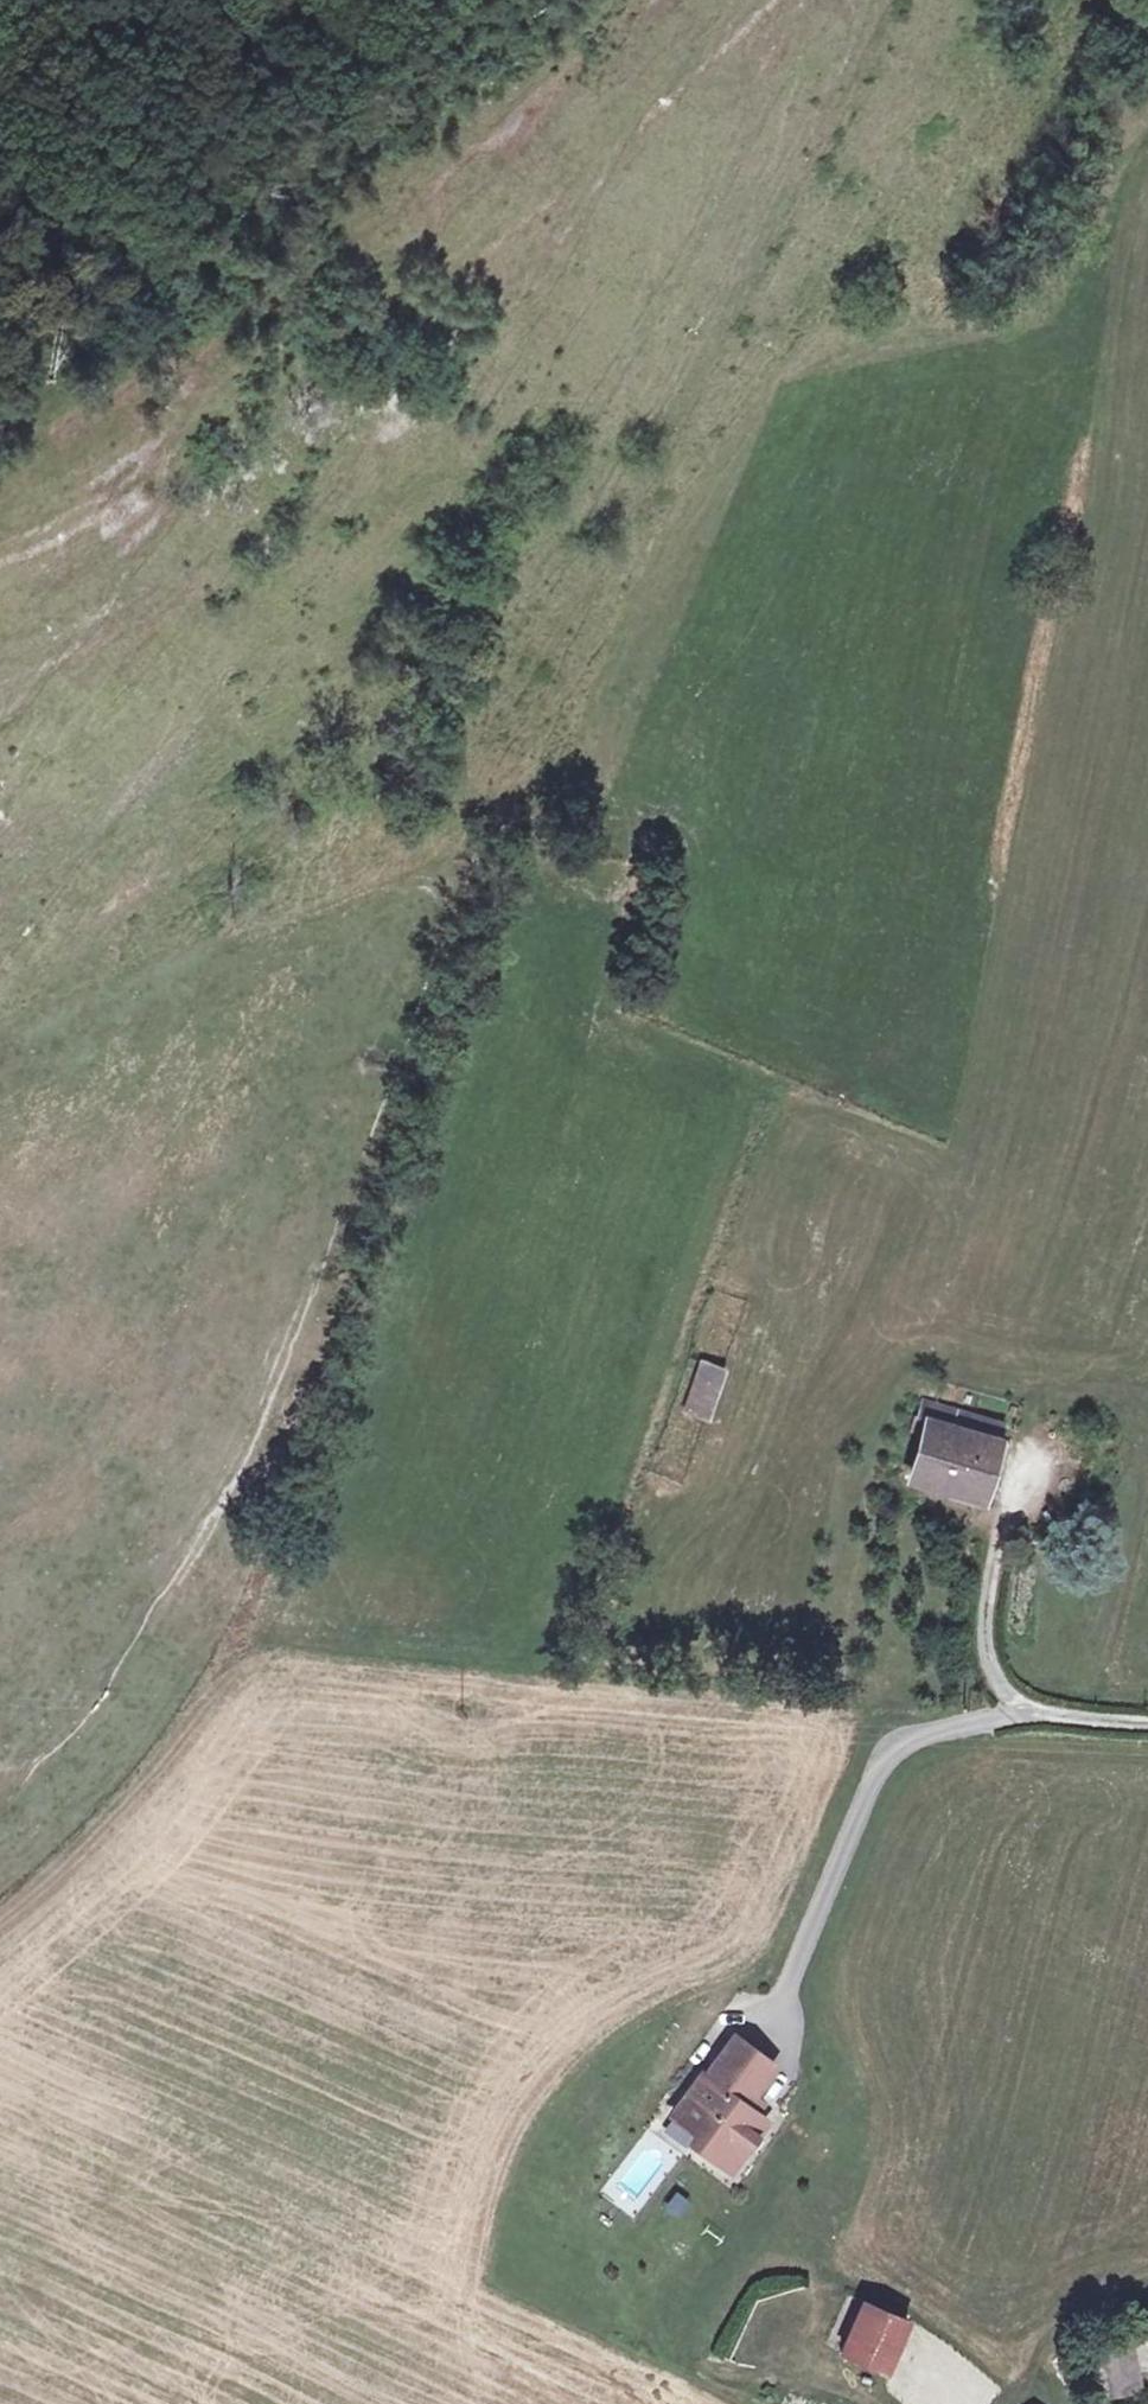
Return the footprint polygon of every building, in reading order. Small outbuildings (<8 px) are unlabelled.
[(702,1361),(684,1410),(708,1419),(726,1369),(702,1361)] [(934,1405),(929,1422),(998,1441),(1003,1424),(934,1405)] [(929,1422),(912,1481),(981,1500),(998,1441),(929,1422)] [(703,2075),(676,2112),(701,2130),(693,2142),(719,2161),(732,2143),(744,2152),(766,2121),(745,2105),(774,2065),(736,2037),(706,2077),(703,2075)] [(732,2143),(719,2161),(731,2170),(744,2152),(732,2143)] [(864,2301),(842,2352),(886,2371),(908,2320),(864,2301)] [(1130,2335),(1088,2342),(1098,2396),(1099,2397),(1140,2389),(1130,2335)]
